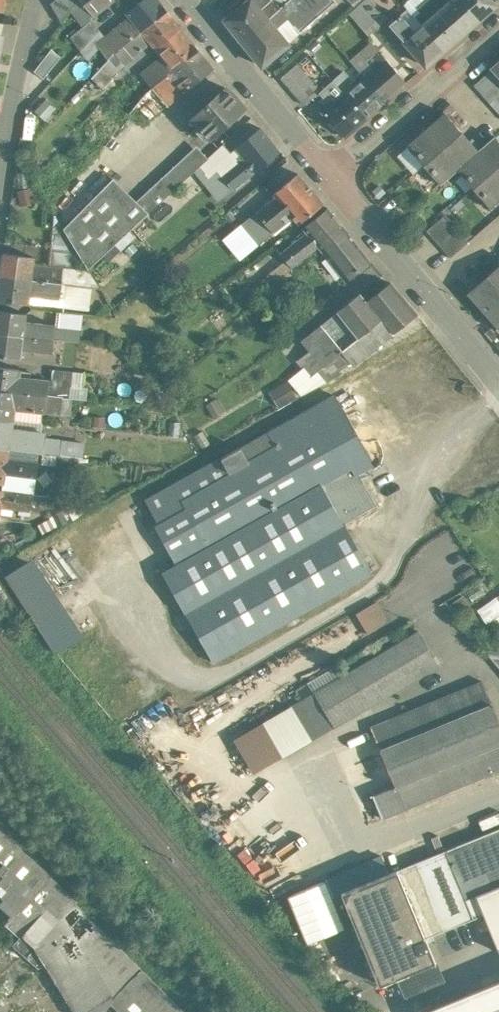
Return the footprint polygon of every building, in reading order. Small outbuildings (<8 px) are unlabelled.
[(50,2),(61,21),(72,7),(79,0),(53,0),(50,2)] [(93,15),(112,0),(81,0),(93,15)] [(158,0),(142,0),(126,12),(132,19),(124,25),(121,21),(108,31),(120,47),(167,10),(158,0)] [(224,19),(242,41),(267,18),(287,0),(270,0),(260,9),(253,0),(248,0),(224,19)] [(267,18),(274,27),(275,27),(287,17),(294,25),(304,29),(305,28),(304,28),(336,1),(335,0),(287,0),(267,18)] [(373,0),(364,0),(359,4),(378,26),(388,17),(373,0)] [(438,12),(428,0),(426,0),(418,7),(429,20),(423,25),(444,50),(459,36),(438,12)] [(459,0),(452,0),(450,2),(448,0),(428,0),(438,12),(459,36),(477,21),(459,0)] [(491,0),(459,0),(477,21),(495,5),(491,0)] [(359,4),(349,13),(368,35),(378,26),(359,4)] [(167,10),(120,47),(121,47),(115,52),(124,64),(150,42),(155,48),(181,28),(167,10)] [(274,27),(267,18),(242,41),(262,65),(288,43),(275,27),(274,27)] [(92,19),(70,36),(81,50),(100,29),(92,19)] [(444,50),(423,25),(415,32),(404,19),(394,28),(405,41),(426,65),(444,50)] [(181,28),(155,48),(162,56),(140,73),(143,77),(151,87),(169,73),(198,50),(198,49),(181,28)] [(120,47),(108,31),(104,35),(100,29),(81,50),(88,59),(99,46),(110,56),(113,52),(120,47)] [(45,75),(60,54),(50,47),(36,68),(45,75)] [(198,50),(169,73),(172,77),(162,84),(174,99),(187,88),(188,88),(213,68),(198,49),(198,50)] [(407,82),(378,50),(366,61),(373,69),(364,77),(385,101),(407,82)] [(115,52),(101,66),(111,75),(124,64),(115,52)] [(490,67),(491,69),(498,77),(498,59),(490,67)] [(111,75),(101,66),(92,76),(102,87),(113,77),(111,75)] [(473,85),(481,94),(498,78),(498,77),(491,69),(473,85)] [(151,87),(145,92),(139,100),(133,106),(146,121),(174,99),(162,84),(172,77),(169,73),(151,87)] [(139,100),(145,92),(151,87),(143,77),(129,89),(139,100)] [(385,101),(364,77),(345,93),(366,117),(385,101)] [(481,94),(489,103),(498,94),(498,78),(481,94)] [(225,87),(189,115),(208,136),(244,108),(225,87)] [(366,117),(345,93),(336,101),(329,93),(317,104),(345,136),(366,117)] [(489,103),(497,112),(498,110),(498,94),(489,103)] [(445,112),(407,146),(424,165),(461,132),(445,112)] [(280,151),(261,127),(236,147),(237,149),(244,157),(222,175),(233,189),(280,151)] [(461,132),(424,165),(440,184),(457,170),(461,166),(461,165),(478,150),(461,132)] [(478,150),(461,165),(461,166),(457,170),(473,188),(498,165),(498,141),(494,135),(478,150)] [(207,159),(197,167),(204,176),(214,168),(230,153),(223,144),(207,159)] [(237,149),(230,153),(214,168),(218,173),(208,181),(223,197),(233,189),(222,175),(244,157),(237,149)] [(192,151),(137,201),(148,213),(197,167),(207,159),(200,151),(192,151)] [(473,188),(490,207),(498,199),(498,165),(473,188)] [(91,200),(112,178),(101,166),(80,189),(91,200)] [(298,173),(273,194),(276,196),(256,212),(272,232),(292,216),(298,223),(323,203),(298,173)] [(137,201),(112,178),(91,200),(63,228),(88,268),(148,213),(137,201)] [(347,231),(328,207),(303,228),(307,232),(280,253),(291,267),(319,245),(322,251),(347,232),(348,231),(347,230),(347,231)] [(452,224),(444,215),(426,230),(434,239),(452,224)] [(452,224),(434,239),(442,248),(459,233),(452,224)] [(370,261),(347,232),(322,251),(345,280),(370,261)] [(459,233),(442,248),(450,257),(467,242),(459,233)] [(3,252),(0,272),(0,275),(61,282),(63,267),(33,264),(34,256),(3,252)] [(283,262),(268,274),(277,285),(292,273),(283,262)] [(487,276),(498,290),(498,266),(487,276)] [(88,270),(63,267),(61,282),(99,287),(88,270)] [(0,275),(0,298),(28,301),(29,293),(59,296),(61,282),(0,275)] [(487,276),(468,293),(498,328),(498,290),(487,276)] [(99,287),(61,282),(59,296),(67,306),(88,309),(89,303),(99,303),(99,287)] [(390,282),(366,300),(391,334),(417,313),(390,282)] [(391,334),(366,300),(359,292),(337,310),(338,310),(322,323),(343,348),(310,375),(304,368),(290,380),(301,394),(326,381),(325,379),(325,375),(329,373),(331,375),(351,361),(353,364),(391,334)] [(0,310),(0,333),(53,338),(55,326),(55,324),(25,321),(26,313),(0,310)] [(81,317),(60,315),(59,326),(55,326),(53,338),(78,341),(81,317)] [(322,323),(301,339),(309,349),(297,360),(304,368),(310,375),(343,348),(322,323)] [(0,333),(0,355),(21,357),(21,349),(51,352),(53,338),(0,333)] [(0,367),(0,390),(46,394),(48,380),(18,377),(19,369),(0,367)] [(72,371),(52,369),(51,380),(48,380),(46,394),(69,397),(72,371)] [(0,390),(0,418),(12,419),(14,405),(44,409),(46,394),(0,390)] [(69,397),(46,394),(44,409),(43,413),(53,414),(52,421),(65,423),(69,397)] [(333,395),(269,430),(269,431),(146,500),(158,523),(155,525),(176,564),(177,565),(351,467),(355,474),(356,473),(372,465),(368,457),(375,454),(377,447),(365,425),(355,430),(343,409),(342,410),(333,395)] [(0,418),(0,447),(8,448),(9,448),(48,453),(49,441),(40,439),(41,432),(24,430),(24,434),(11,433),(13,419),(12,419),(0,418)] [(0,447),(0,483),(4,483),(5,473),(35,477),(37,462),(7,458),(8,448),(0,447)] [(351,467),(177,565),(176,564),(162,572),(184,610),(342,521),(343,522),(374,505),(356,473),(355,474),(351,467)] [(0,489),(0,510),(0,506),(30,510),(32,494),(3,490),(3,489),(0,489)] [(342,521),(184,610),(212,661),(371,572),(343,522),(342,521)] [(73,546),(49,561),(58,574),(81,559),(73,546)] [(77,637),(28,561),(6,575),(55,651),(77,637)] [(497,595),(484,604),(498,627),(498,598),(497,595)] [(355,611),(368,632),(388,619),(376,599),(355,611)] [(417,631),(348,671),(369,706),(438,665),(417,631)] [(487,654),(498,669),(498,645),(487,654)] [(369,706),(348,671),(314,692),(334,726),(369,706)] [(370,726),(394,785),(404,809),(498,769),(498,722),(482,680),(370,726)] [(334,726),(314,692),(292,704),(313,739),(334,726)] [(394,785),(372,794),(382,818),(404,809),(394,785)] [(445,850),(465,899),(488,890),(498,885),(498,827),(445,850)] [(0,830),(0,888),(20,906),(5,923),(19,936),(12,944),(38,967),(43,962),(74,1011),(87,1011),(111,997),(62,916),(74,903),(77,900),(52,877),(0,830)] [(445,850),(396,870),(424,938),(425,937),(474,917),(495,908),(488,890),(465,899),(445,850)] [(425,937),(424,938),(396,870),(342,892),(379,983),(397,976),(434,961),(425,937)] [(74,903),(62,916),(111,997),(87,1011),(183,1011),(74,903)] [(443,981),(434,961),(397,976),(405,996),(443,981)] [(495,983),(448,1001),(453,1011),(498,1011),(498,993),(495,983)]
